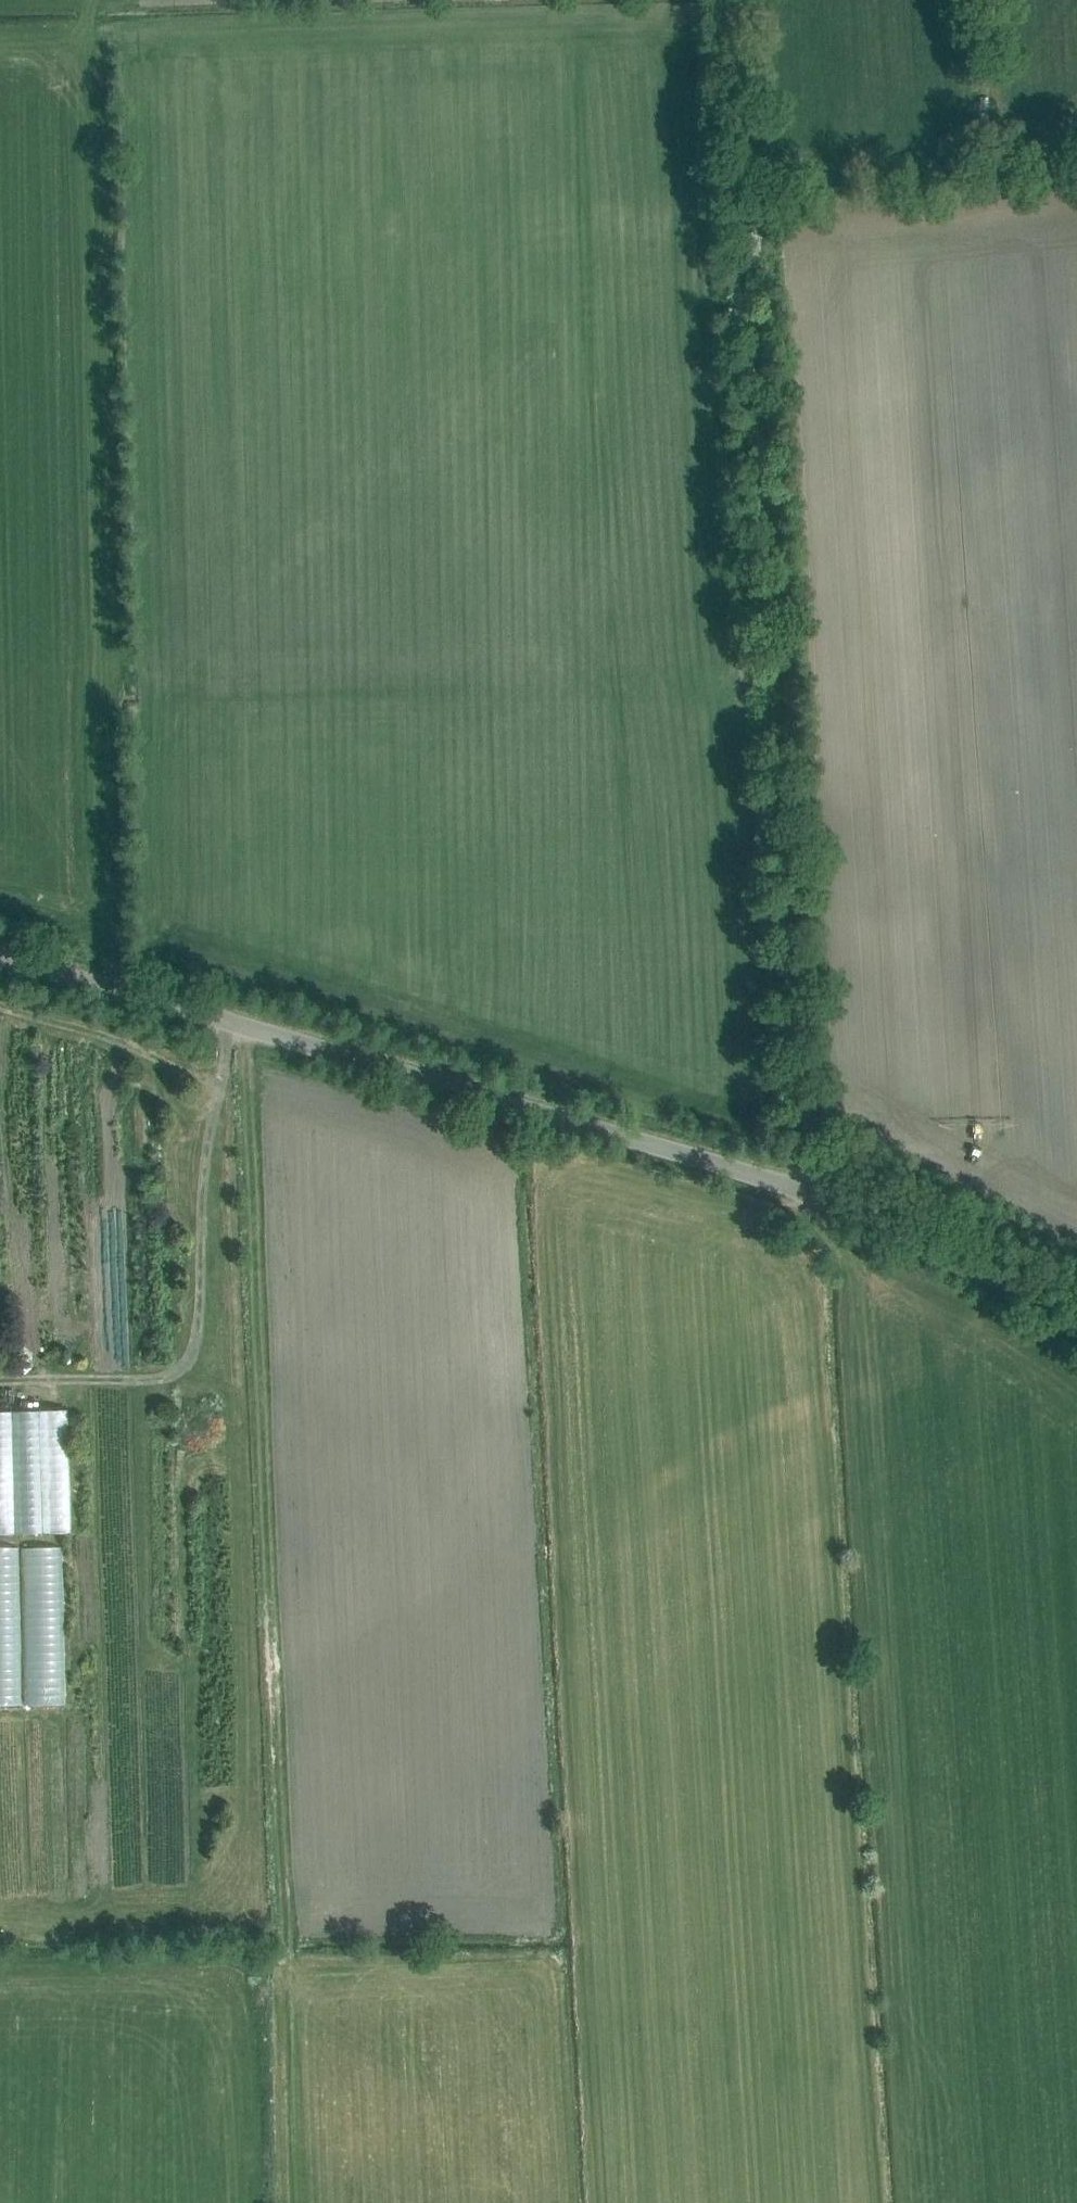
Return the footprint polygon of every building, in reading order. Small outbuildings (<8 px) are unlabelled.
[(14,1416),(0,1416),(0,1521),(16,1521),(14,1416)] [(20,1545),(0,1546),(0,1703),(24,1703),(20,1545)]
